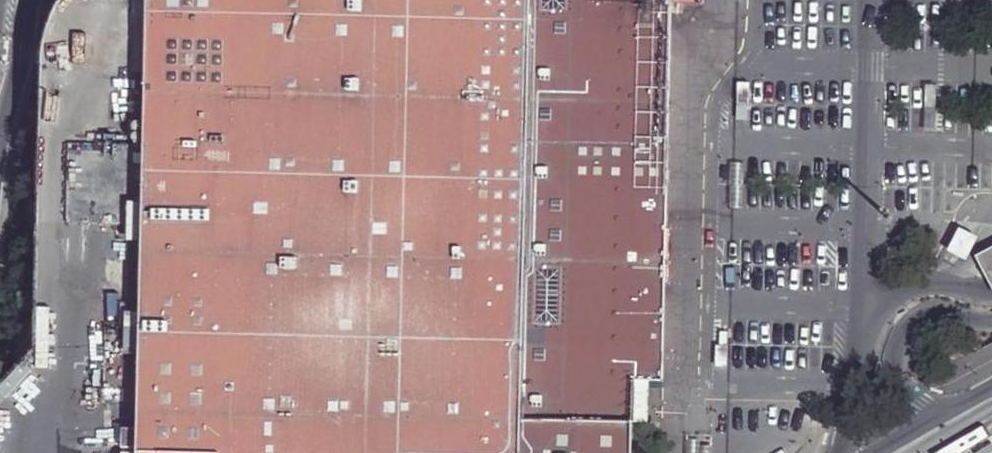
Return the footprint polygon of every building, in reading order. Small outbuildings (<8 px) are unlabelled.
[(147,130),(139,452),(632,452),(634,401),(635,382),(663,381),(674,6),(679,6),(679,0),(150,0),(147,130)] [(969,262),(989,302),(991,300),(991,249),(969,262)]
